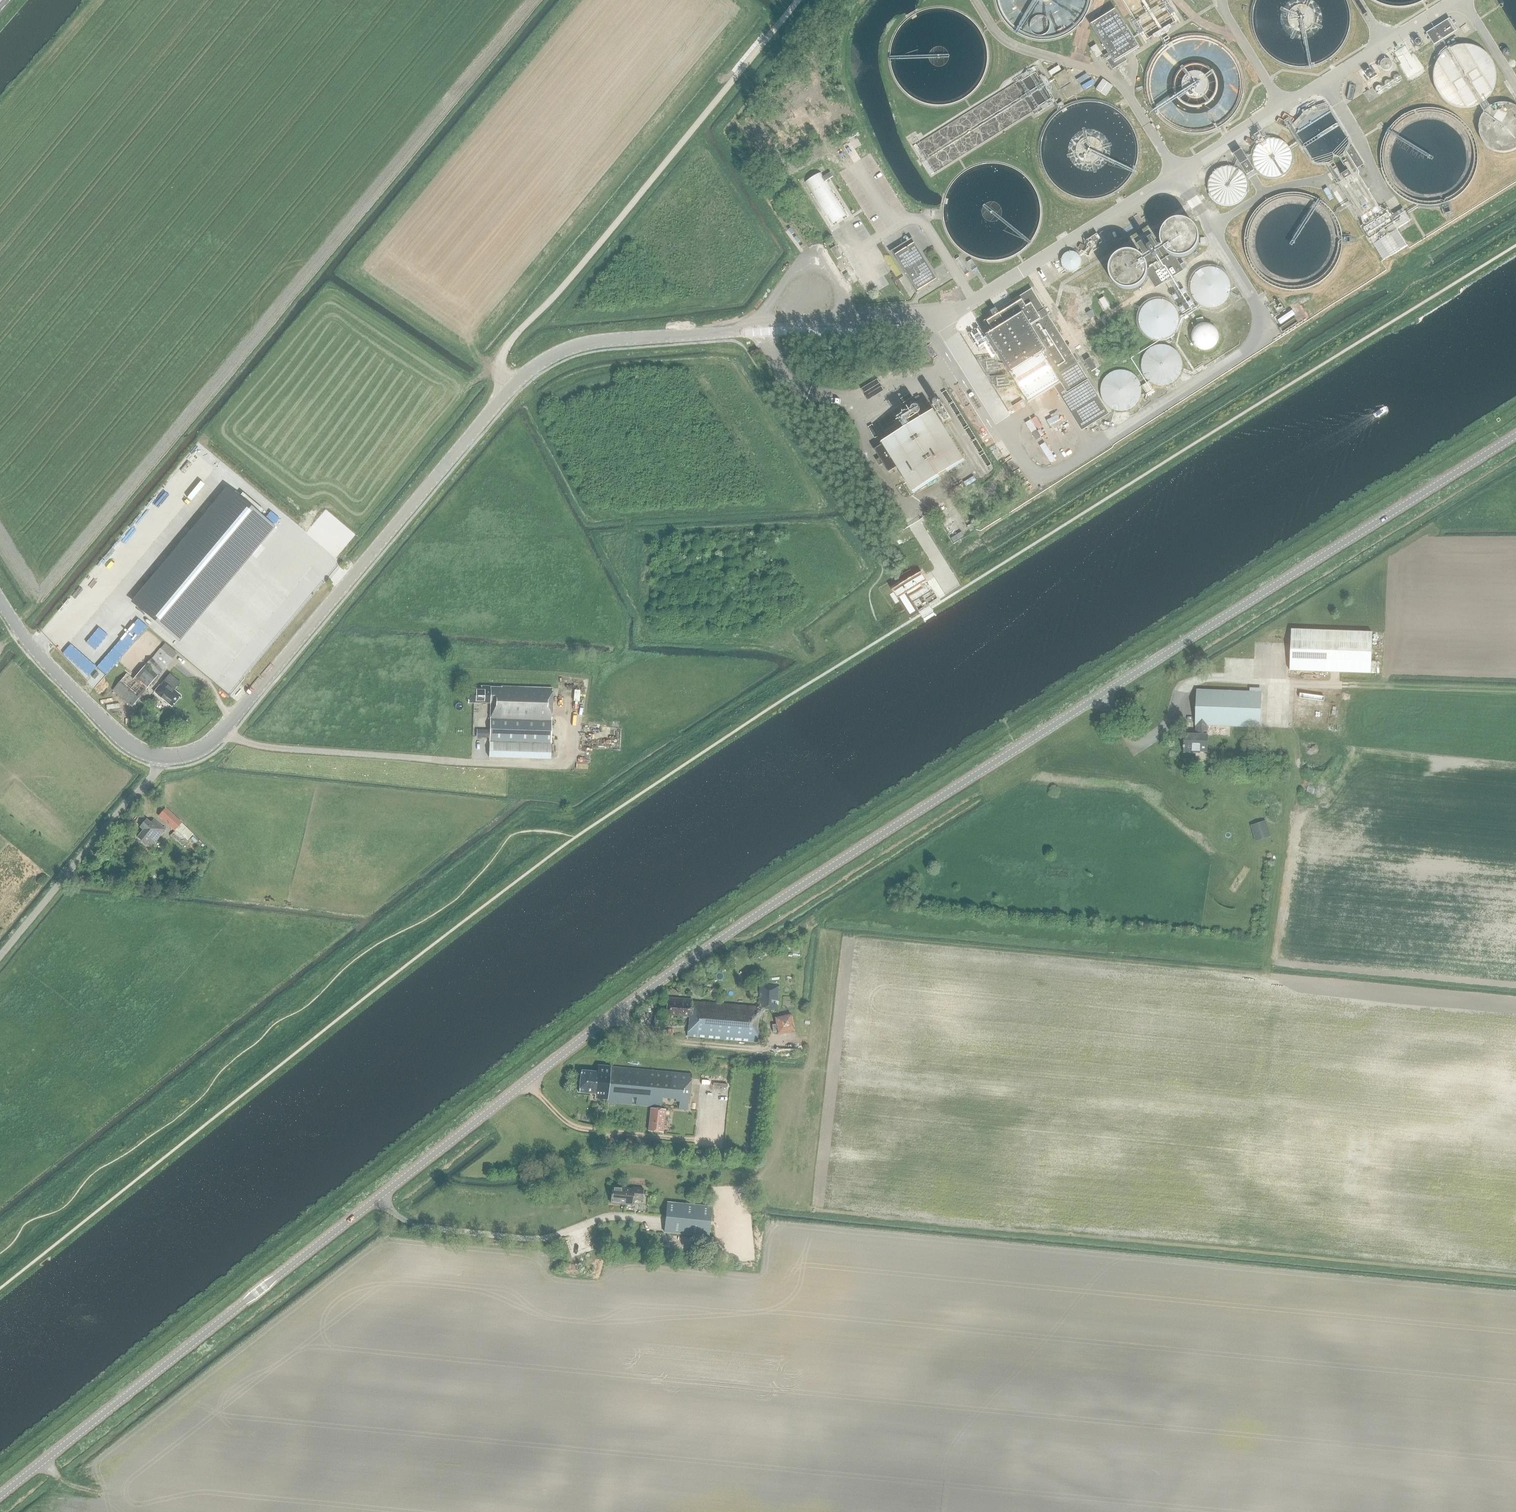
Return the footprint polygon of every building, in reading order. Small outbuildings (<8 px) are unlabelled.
[(1137,49),(1113,11),(1089,26),(1107,55),(1104,56),(1112,70),(1127,61),(1124,57),(1137,49)] [(1456,31),(1449,19),(1426,33),(1434,45),(1456,31)] [(1102,54),(1096,45),(1090,49),(1096,57),(1102,54)] [(1463,107),(1471,107),(1479,104),(1485,100),(1490,94),(1494,88),(1496,80),(1496,73),(1495,65),(1491,59),(1485,52),(1478,47),(1470,45),(1461,45),(1452,47),(1445,51),(1439,58),(1435,65),(1433,74),(1434,82),(1436,90),(1441,97),(1447,102),(1455,106),(1463,107)] [(1384,70),(1388,70),(1391,68),(1392,64),(1390,61),(1387,60),(1384,60),(1382,62),(1381,65),(1382,68),(1384,70)] [(1072,83),(1065,71),(1053,78),(1067,100),(1077,94),(1070,84),(1072,83)] [(1303,113),(1290,126),(1293,130),(1291,132),(1298,143),(1300,142),(1308,155),(1317,157),(1330,178),(1337,179),(1368,228),(1371,227),(1388,254),(1398,248),(1381,220),(1384,217),(1355,170),(1357,164),(1361,161),(1326,105),(1308,109),(1303,113)] [(1495,152),(1502,154),(1509,153),(1515,150),(1515,108),(1512,106),(1505,105),(1499,105),(1493,107),(1487,111),(1483,116),(1480,123),(1479,130),(1480,137),(1484,144),(1489,149),(1495,152)] [(1391,182),(1395,186),(1401,191),(1405,194),(1410,196),(1416,198),(1423,199),(1430,199),(1437,198),(1444,197),(1450,194),(1456,190),(1461,185),(1465,180),(1469,174),(1472,168),(1473,161),(1474,155),(1474,148),(1473,144),(1472,138),(1469,131),(1465,125),(1461,120),(1456,116),(1450,112),(1444,109),(1437,107),(1430,106),(1427,106),(1423,106),(1416,108),(1410,110),(1404,113),(1398,117),(1393,121),(1391,124),(1387,130),(1385,133),(1383,139),(1381,146),(1381,153),(1381,157),(1381,160),(1383,166),(1385,173),(1387,176),(1391,182)] [(1275,137),(1271,136),(1267,137),(1265,138),(1262,139),(1260,140),(1258,142),(1256,144),(1255,147),(1254,149),(1253,152),(1253,155),(1253,158),(1254,160),(1255,163),(1256,165),(1258,167),(1260,169),(1262,171),(1265,172),(1267,173),(1270,173),(1273,173),(1275,173),(1278,172),(1281,171),(1283,170),(1285,168),(1287,166),(1288,163),(1289,161),(1290,158),(1290,155),(1290,151),(1289,147),(1287,144),(1285,142),(1282,139),(1279,138),(1275,137)] [(1256,171),(1243,151),(1236,155),(1249,176),(1256,171)] [(1216,169),(1214,171),(1211,175),(1210,177),(1209,180),(1208,183),(1208,185),(1209,189),(1210,192),(1212,194),(1213,197),(1215,198),(1219,201),(1221,202),(1224,202),(1227,203),(1232,202),(1238,199),(1240,197),(1242,195),(1243,193),(1244,190),(1245,187),(1245,185),(1245,182),(1245,179),(1243,175),(1242,173),(1240,171),(1238,169),(1236,168),(1233,167),(1229,166),(1227,165),(1224,166),(1221,166),(1219,167),(1216,169)] [(832,177),(830,173),(823,178),(820,173),(804,182),(825,217),(828,216),(833,224),(846,216),(825,182),(832,177)] [(1250,257),(1252,261),(1255,265),(1257,268),(1262,273),(1265,275),(1271,278),(1274,280),(1281,282),(1288,283),(1294,283),(1301,282),(1308,280),(1314,277),(1320,274),(1325,269),(1330,264),(1333,258),(1336,252),(1338,245),(1338,238),(1338,231),(1337,225),(1335,218),(1332,212),(1327,206),(1323,202),(1317,197),(1311,194),(1305,192),(1298,190),(1291,190),(1284,191),(1278,192),(1271,195),(1265,198),(1260,203),(1257,205),(1253,211),(1251,213),(1248,220),(1247,223),(1246,230),(1245,237),(1246,243),(1247,250),(1250,257)] [(1176,258),(1180,258),(1186,257),(1192,254),(1196,249),(1198,243),(1198,237),(1196,232),(1193,227),(1189,224),(1183,222),(1178,221),(1172,223),(1167,226),(1164,230),(1162,235),(1161,241),(1161,243),(1161,245),(1162,247),(1163,249),(1164,251),(1165,252),(1167,254),(1168,255),(1170,256),(1172,257),(1174,258),(1176,258)] [(1096,251),(1108,242),(1101,233),(1089,242),(1096,251)] [(1151,235),(1137,244),(1142,253),(1142,257),(1143,259),(1144,260),(1145,262),(1146,264),(1147,266),(1147,268),(1148,270),(1148,272),(1147,274),(1147,276),(1148,278),(1155,288),(1183,271),(1177,260),(1176,258),(1174,258),(1172,257),(1170,256),(1168,255),(1167,254),(1165,252),(1164,251),(1163,249),(1162,247),(1161,245),(1161,243),(1157,244),(1151,235)] [(937,280),(912,239),(891,252),(916,293),(937,280)] [(835,245),(831,248),(837,258),(841,255),(835,245)] [(1068,270),(1073,270),(1077,269),(1079,266),(1081,263),(1081,259),(1079,255),(1076,253),(1072,251),(1068,252),(1064,254),(1062,259),(1062,263),(1064,268),(1068,270)] [(1121,289),(1127,291),(1133,291),(1139,288),(1143,285),(1147,280),(1147,276),(1147,274),(1148,272),(1148,270),(1147,268),(1147,266),(1146,264),(1145,262),(1144,260),(1143,259),(1142,257),(1136,255),(1131,253),(1125,254),(1119,256),(1115,260),(1112,265),(1110,270),(1111,276),(1113,281),(1117,286),(1121,289)] [(1199,303),(1205,306),(1211,306),(1217,305),(1222,303),(1226,298),(1229,293),(1229,287),(1228,281),(1226,276),(1221,272),(1216,270),(1210,269),(1204,270),(1199,272),(1195,277),(1192,282),(1192,288),(1193,294),(1195,299),(1199,303)] [(1192,306),(1181,288),(1170,294),(1181,313),(1192,306)] [(1109,414),(1088,380),(1032,289),(1003,307),(1006,311),(1000,316),(996,309),(991,312),(994,316),(985,321),(992,333),(987,337),(1030,405),(1062,385),(1088,427),(1109,414)] [(1109,306),(1104,297),(1099,301),(1104,309),(1109,306)] [(1150,337),(1156,339),(1162,339),(1168,337),(1173,333),(1176,329),(1178,323),(1178,317),(1176,311),(1173,307),(1168,303),(1162,301),(1157,301),(1151,303),(1146,306),(1143,311),(1141,316),(1140,322),(1142,328),(1145,333),(1150,337)] [(1200,349),(1205,351),(1210,351),(1215,348),(1218,345),(1220,340),(1220,334),(1217,330),(1213,326),(1208,324),(1203,325),(1198,327),(1194,331),(1193,336),(1193,341),(1196,346),(1200,349)] [(1152,384),(1158,386),(1164,386),(1171,385),(1176,381),(1180,376),(1182,370),(1182,363),(1181,358),(1177,353),(1172,349),(1167,346),(1161,346),(1155,347),(1149,350),(1145,355),(1142,361),(1142,368),(1143,374),(1147,380),(1152,384)] [(1111,409),(1117,411),(1123,411),(1129,410),(1134,407),(1138,402),(1141,396),(1141,390),(1140,384),(1136,378),(1131,374),(1124,371),(1117,371),(1111,374),(1106,378),(1103,383),(1101,388),(1101,394),(1103,400),(1106,405),(1111,409)] [(936,414),(884,447),(877,451),(891,474),(899,469),(916,495),(968,463),(936,414)] [(1023,430),(1030,440),(1041,432),(1034,423),(1023,430)] [(227,490),(133,602),(178,640),(272,527),(227,490)] [(280,518),(271,510),(265,518),(274,525),(280,518)] [(180,537),(190,527),(182,518),(171,528),(180,537)] [(913,577),(918,585),(924,582),(922,579),(922,578),(921,576),(919,574),(913,577)] [(913,577),(896,588),(901,596),(902,598),(904,600),(905,602),(922,591),(921,589),(919,587),(918,585),(913,577)] [(893,596),(895,600),(898,598),(901,596),(896,588),(893,590),(890,592),(893,596)] [(1291,630),(1290,670),(1370,673),(1372,633),(1291,630)] [(133,679),(145,690),(164,669),(151,658),(133,679)] [(144,690),(125,673),(112,689),(130,706),(144,690)] [(171,707),(180,696),(163,681),(154,692),(171,707)] [(491,705),(491,716),(490,757),(551,758),(552,688),(502,687),(502,688),(492,688),(492,687),(482,687),(482,690),(468,690),(468,704),(491,705)] [(1196,725),(1196,735),(1184,735),(1183,752),(1199,753),(1200,749),(1207,749),(1207,735),(1207,725),(1260,727),(1261,693),(1196,690),(1195,725),(1196,725)] [(182,823),(166,808),(158,816),(174,831),(175,830),(187,841),(193,834),(182,823)] [(165,830),(164,829),(153,820),(151,823),(146,819),(140,827),(143,830),(137,838),(145,844),(146,842),(151,846),(150,847),(150,848),(165,830)] [(1266,821),(1259,823),(1263,839),(1271,837),(1266,821)] [(667,998),(666,1015),(689,1017),(687,1036),(758,1042),(761,1008),(776,1010),(778,986),(760,984),(758,1007),(702,1002),(702,1003),(691,1002),(691,1000),(667,998)] [(797,1030),(794,1013),(776,1017),(780,1033),(797,1030)] [(664,1108),(688,1110),(691,1074),(597,1066),(597,1072),(581,1071),(579,1093),(595,1094),(594,1099),(607,1100),(606,1102),(650,1106),(664,1108)] [(662,1132),(664,1109),(650,1108),(648,1131),(662,1132)] [(632,1199),(641,1200),(642,1189),(633,1188),(632,1189),(612,1186),(610,1202),(631,1205),(632,1199)] [(711,1207),(667,1202),(664,1232),(708,1237),(711,1207)]
